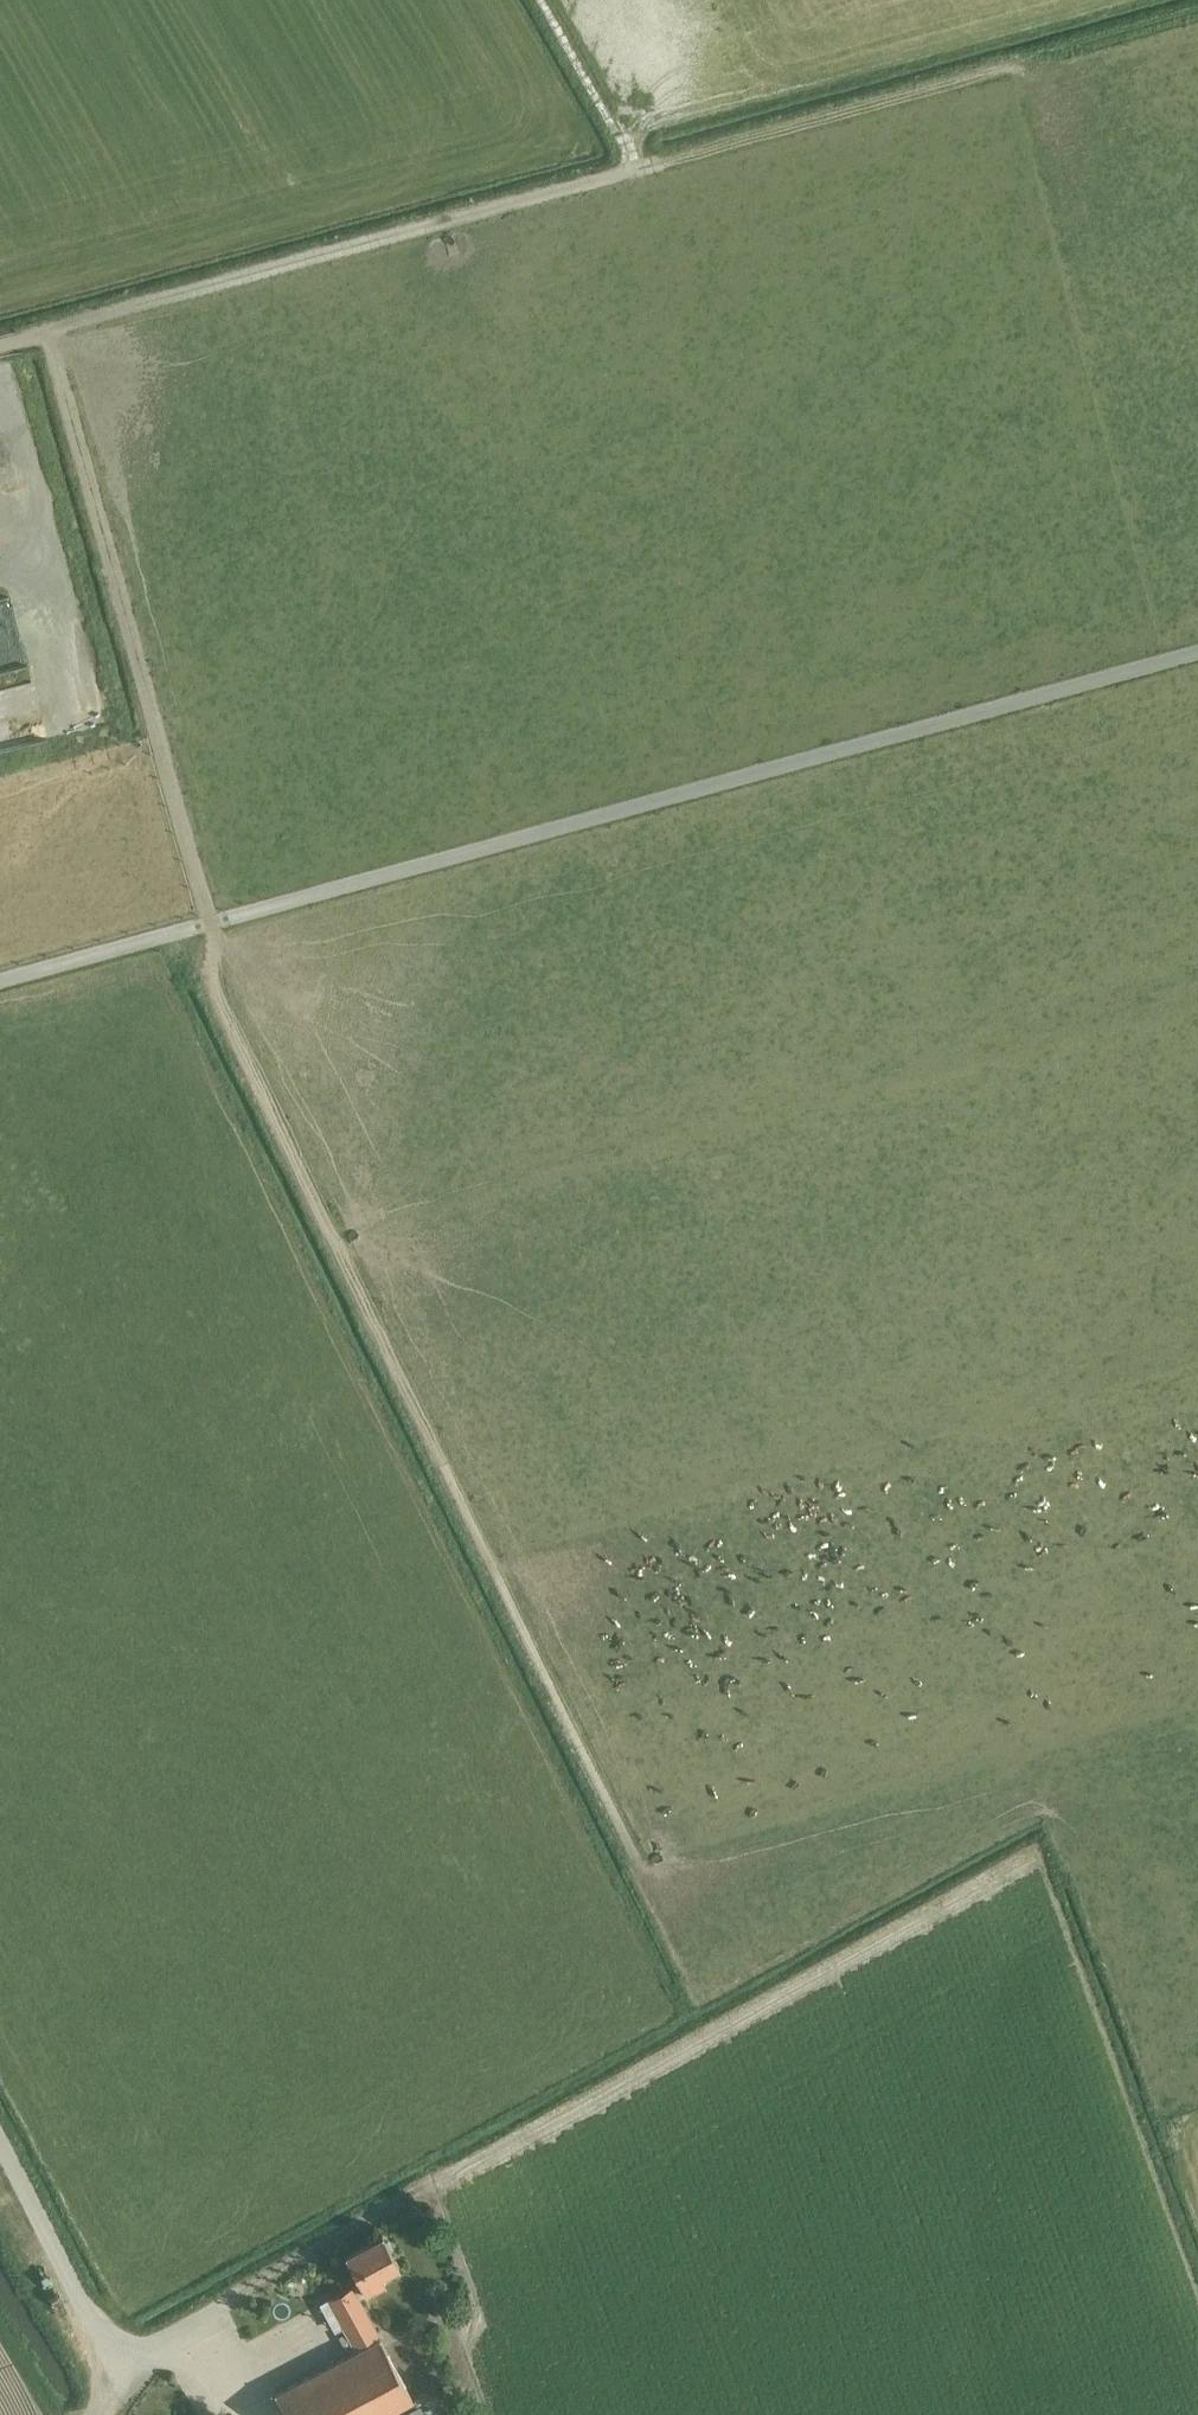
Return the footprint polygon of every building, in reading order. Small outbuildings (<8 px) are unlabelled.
[(22,673),(8,617),(0,619),(0,679),(22,673)] [(390,2251),(392,2245),(389,2240),(383,2238),(381,2236),(344,2256),(359,2283),(328,2300),(356,2351),(274,2395),(285,2414),(385,2414),(413,2400),(357,2297),(384,2282),(380,2274),(397,2265),(390,2251)] [(423,2402),(398,2414),(430,2414),(423,2402)]
